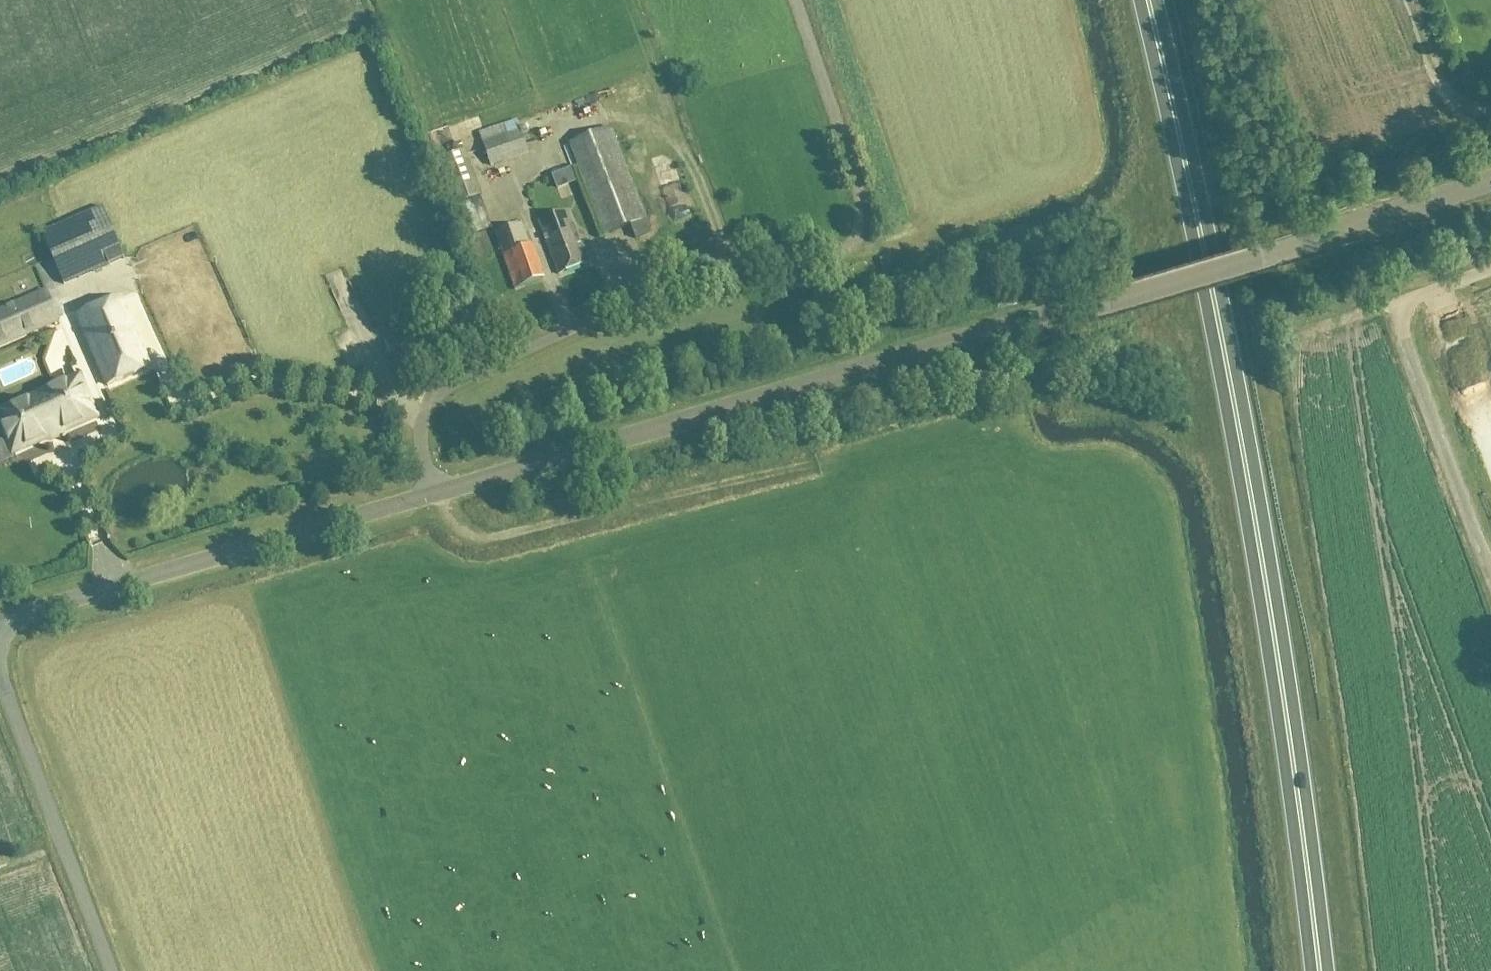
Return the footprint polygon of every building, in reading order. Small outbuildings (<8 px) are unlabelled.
[(479,133),(480,135),(491,166),(529,153),(517,120),(479,133)] [(610,128),(568,144),(604,236),(630,226),(635,239),(651,233),(610,128)] [(440,158),(458,204),(482,195),(464,149),(440,158)] [(567,211),(538,222),(558,275),(590,263),(582,244),(579,246),(577,241),(578,241),(567,211)] [(68,280),(107,263),(86,216),(47,233),(68,280)] [(529,246),(520,224),(494,233),(515,291),(542,281),(529,246)] [(115,271),(132,265),(129,255),(112,261),(115,271)] [(57,320),(45,291),(0,311),(0,346),(57,320)] [(148,366),(120,299),(80,316),(107,383),(148,366)] [(1466,321),(1443,331),(1459,368),(1482,358),(1466,321)] [(1464,386),(1474,407),(1490,399),(1490,396),(1481,377),(1464,386)] [(13,451),(95,417),(79,380),(0,413),(0,420),(13,451)]
